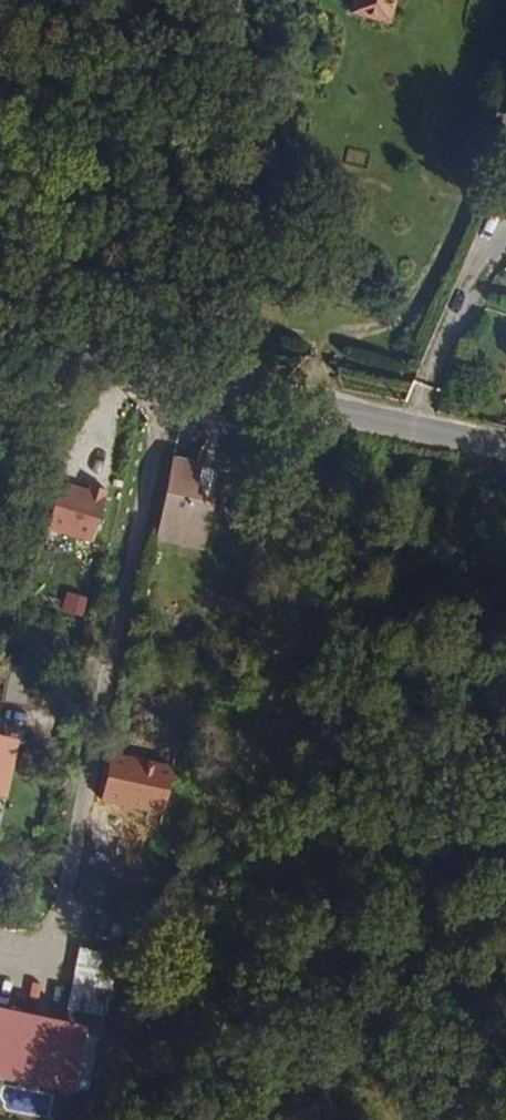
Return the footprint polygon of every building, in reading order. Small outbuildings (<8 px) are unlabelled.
[(391,37),(387,36),(396,0),(349,0),(343,25),(356,28),(341,86),(376,95),(391,37)] [(198,465),(173,460),(165,499),(166,499),(158,538),(201,547),(209,508),(190,503),(198,465)] [(105,491),(53,479),(40,533),(93,545),(105,491)] [(7,796),(19,741),(0,737),(0,794),(7,796)] [(170,764),(109,753),(100,802),(161,813),(170,764)] [(66,1008),(105,1016),(117,956),(78,948),(66,1008)] [(71,1088),(71,1086),(81,1036),(82,1033),(0,1016),(0,1073),(71,1088)] [(71,1086),(87,1090),(97,1039),(81,1036),(71,1086)]
